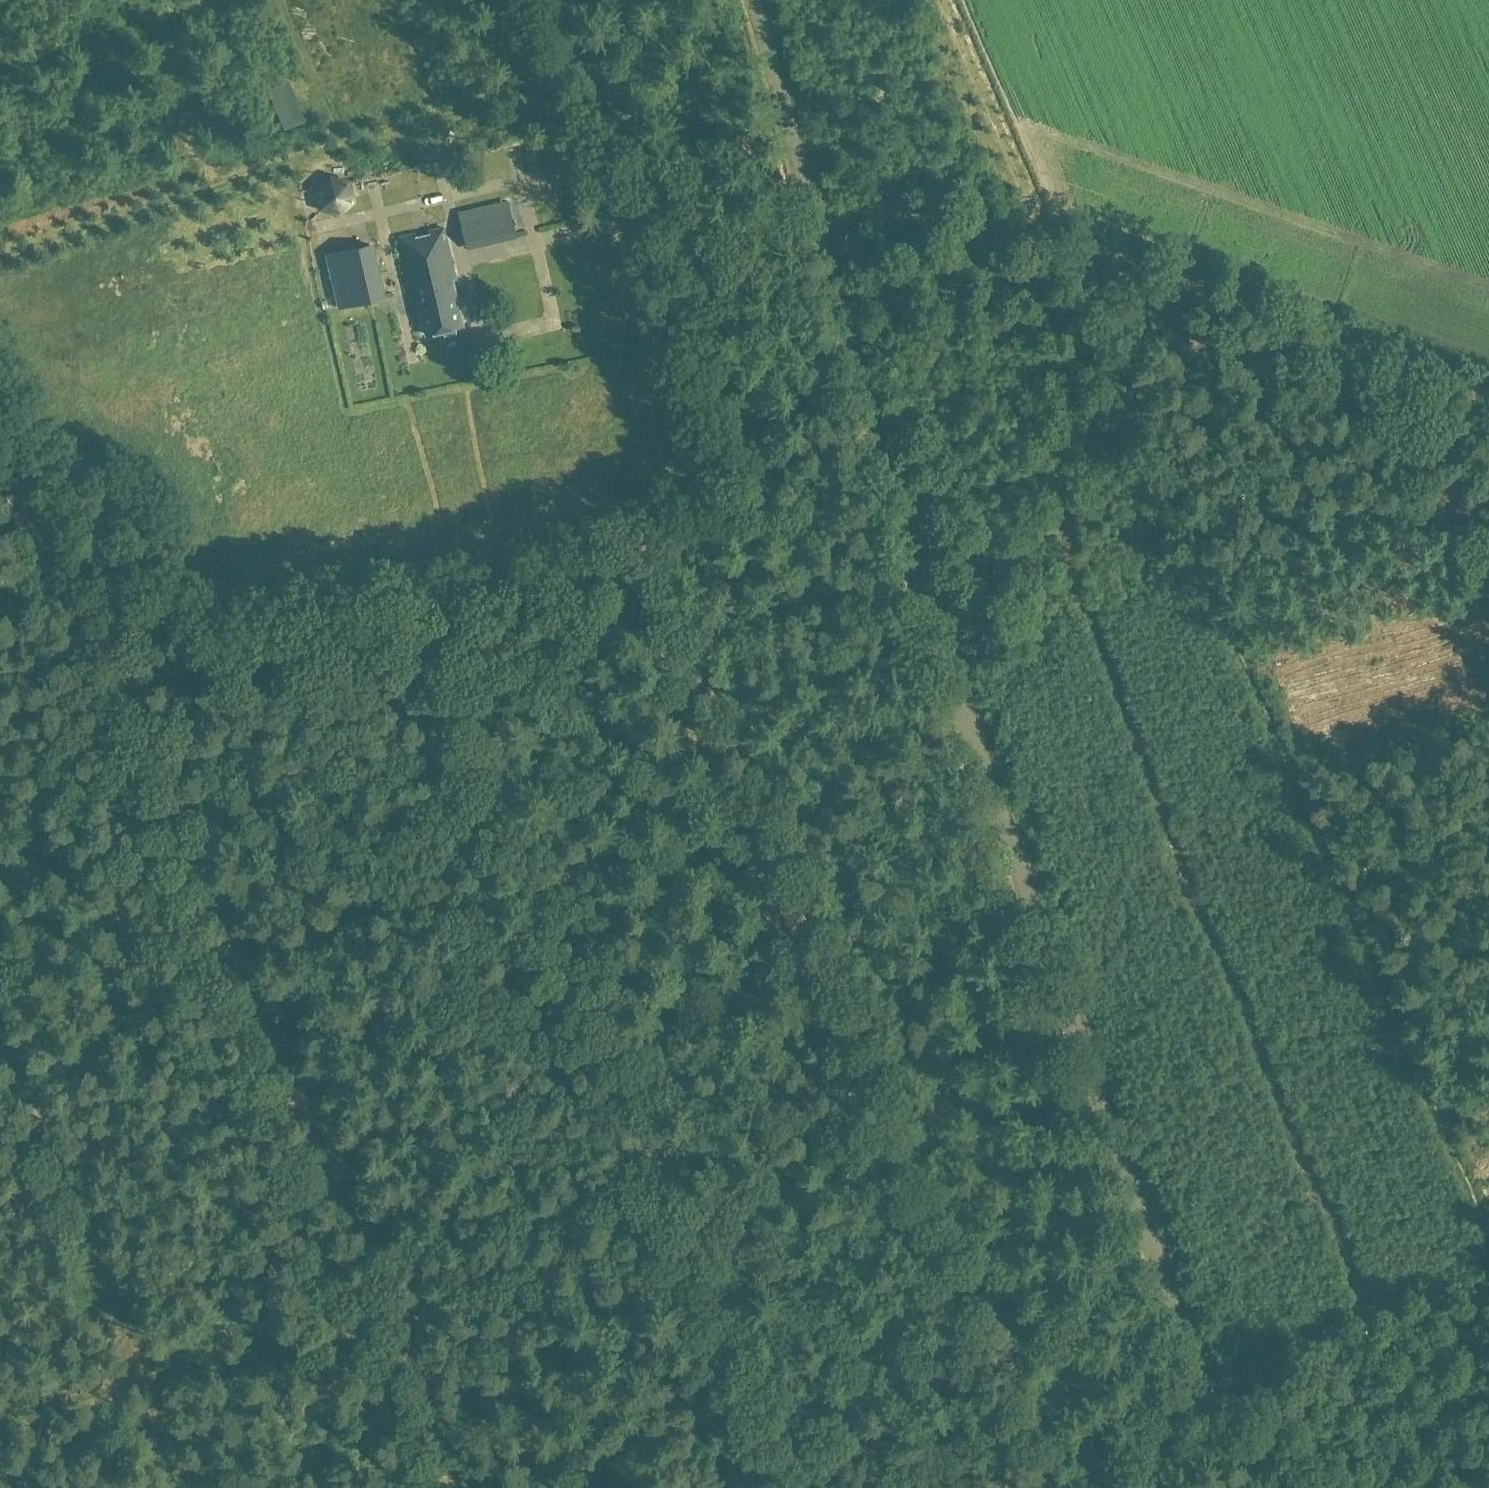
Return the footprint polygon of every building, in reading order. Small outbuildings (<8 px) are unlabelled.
[(324,207),(339,211),(340,211),(352,200),(352,199),(348,183),(332,178),(331,178),(320,189),(319,190),(323,206),(324,207)] [(501,237),(515,234),(508,204),(507,204),(509,214),(497,217),(501,237)] [(460,215),(467,245),(481,242),(476,222),(464,225),(461,215),(460,215)] [(415,234),(400,238),(412,288),(415,287),(426,334),(463,326),(452,279),(455,278),(446,238),(443,238),(442,234),(445,234),(444,227),(429,231),(429,233),(416,237),(415,234)] [(370,244),(327,254),(339,308),(383,298),(370,244)]
